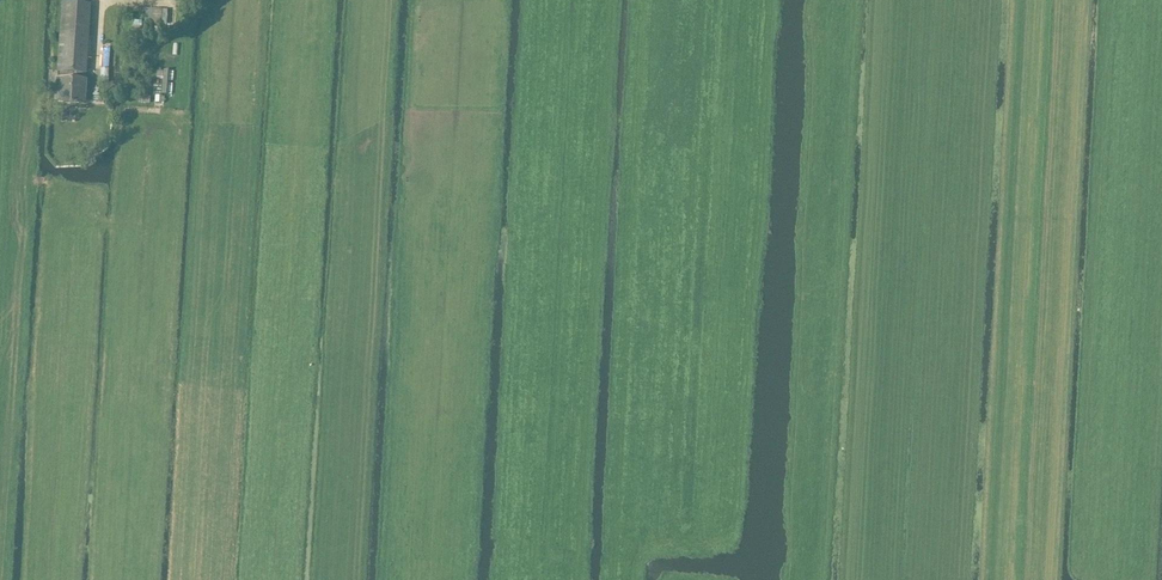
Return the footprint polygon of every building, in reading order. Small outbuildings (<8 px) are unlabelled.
[(86,74),(91,6),(62,5),(58,72),(58,80),(57,80),(57,81),(57,88),(56,102),(81,103),(82,96),(85,97),(86,82),(85,82),(85,74),(86,74)] [(145,14),(145,24),(152,25),(159,25),(167,25),(168,10),(145,9),(145,13),(145,14)] [(109,70),(101,70),(101,83),(109,83),(109,82),(109,70)]
